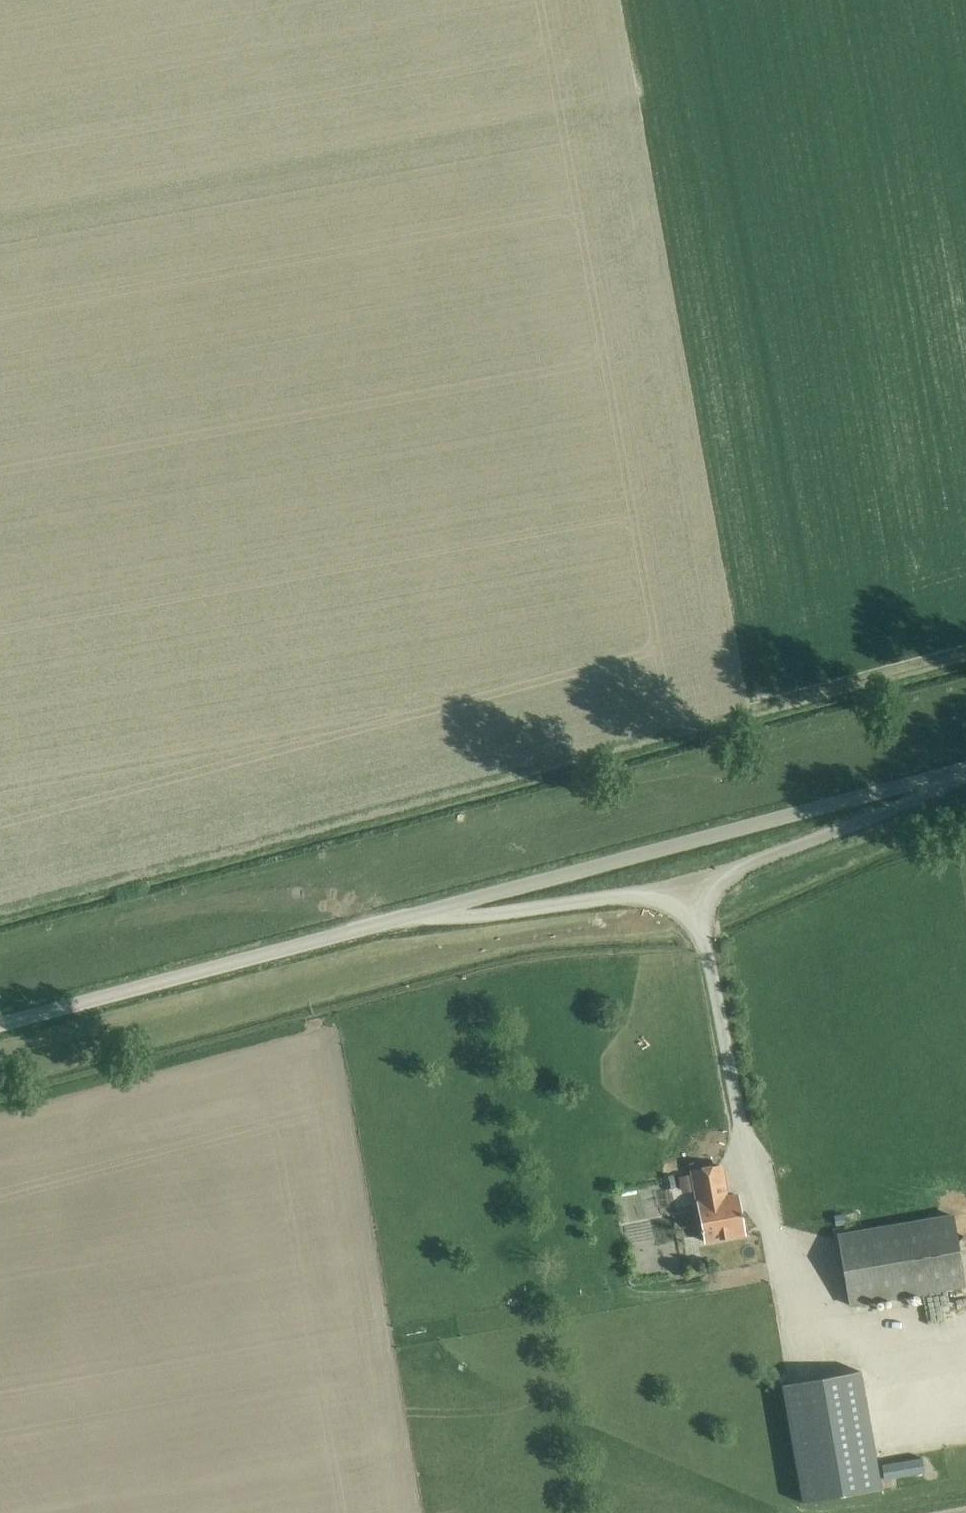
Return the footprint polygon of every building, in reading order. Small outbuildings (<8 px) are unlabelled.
[(745,1233),(739,1196),(726,1198),(721,1166),(693,1171),(697,1191),(710,1188),(712,1200),(697,1203),(704,1241),(745,1233)] [(692,1174),(679,1177),(682,1193),(695,1191),(692,1174)] [(675,1187),(672,1175),(661,1178),(664,1190),(675,1187)] [(848,1305),(965,1285),(953,1216),(836,1236),(848,1305)] [(861,1372),(784,1386),(805,1503),(882,1490),(877,1460),(861,1372)]
